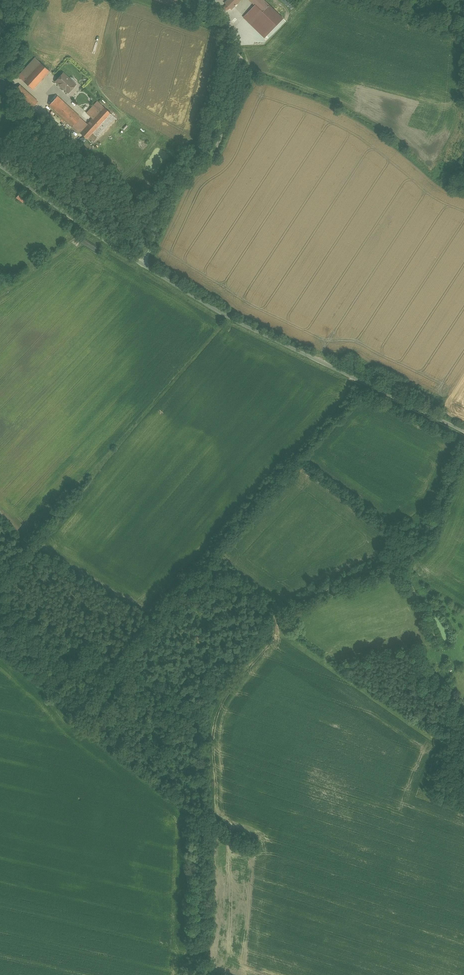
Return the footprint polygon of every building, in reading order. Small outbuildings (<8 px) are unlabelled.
[(225,3),(231,9),(240,0),(228,0),(225,3)] [(264,0),(250,0),(263,12),(269,6),(264,0)] [(35,58),(18,76),(23,81),(40,63),(35,58)] [(40,63),(23,81),(32,89),(49,71),(40,63)] [(76,84),(63,73),(56,81),(68,92),(76,84)] [(36,104),(17,87),(14,91),(32,108),(36,104)] [(77,114),(57,96),(49,105),(72,126),(80,117),(76,114),(77,114)] [(97,101),(87,113),(93,118),(104,107),(97,101)] [(93,118),(80,132),(92,143),(115,117),(104,107),(93,118)] [(14,198),(22,202),(25,196),(18,192),(14,198)] [(83,238),(80,243),(94,251),(97,247),(83,238)]
